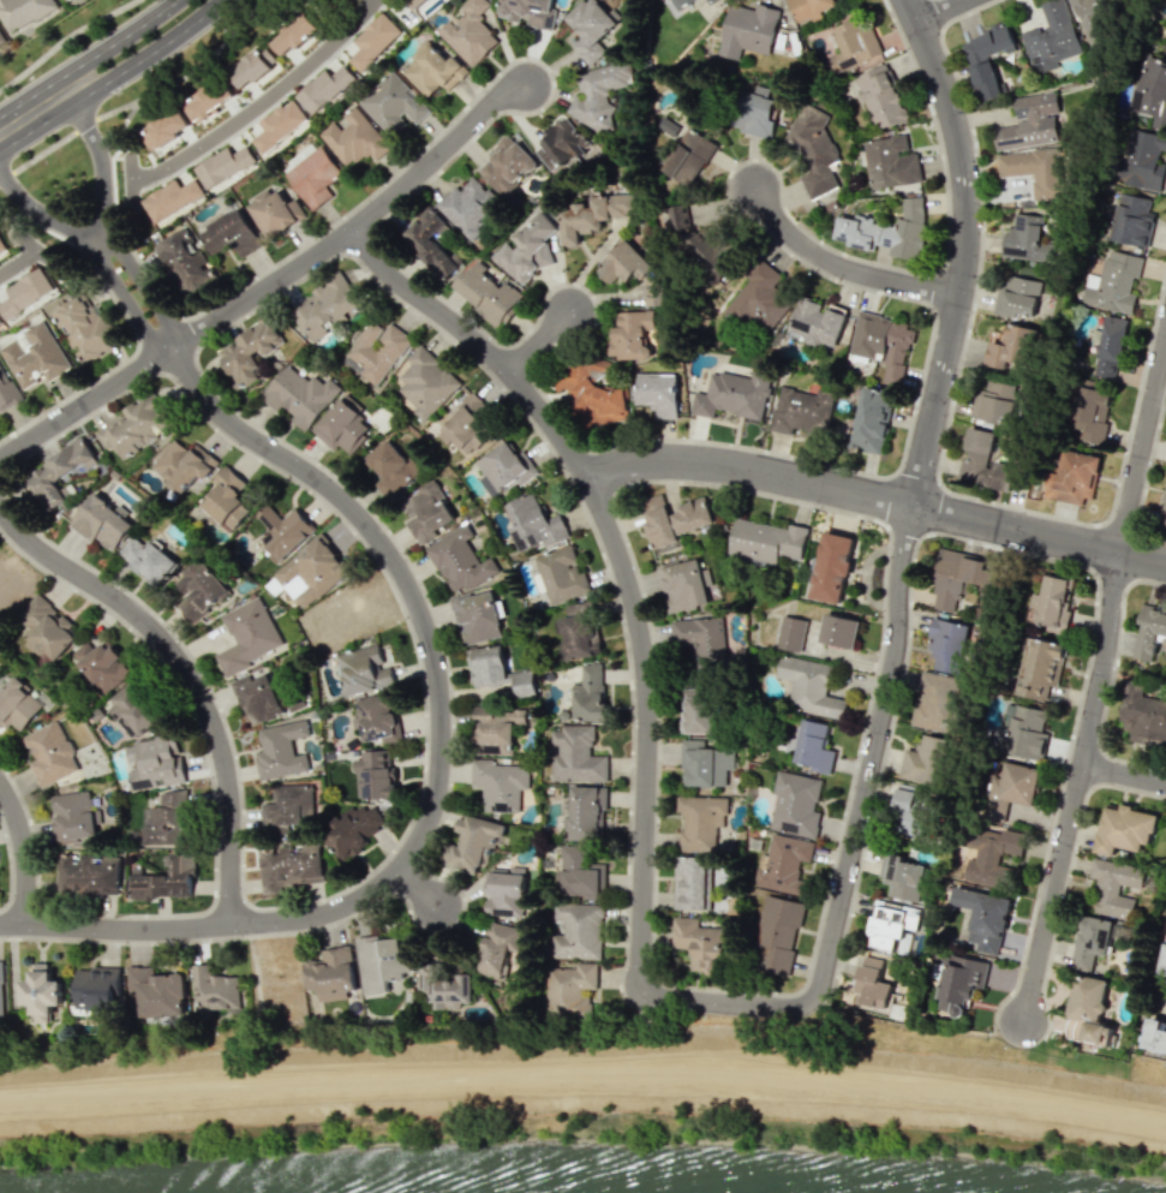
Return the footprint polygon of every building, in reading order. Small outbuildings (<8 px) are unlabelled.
[(53,0),(0,0),(0,20),(9,35),(57,7),(53,0)] [(416,9),(426,0),(408,0),(416,9)] [(473,67),(499,41),(477,20),(491,6),(485,0),(466,0),(459,7),(461,9),(438,33),(473,67)] [(554,13),(548,12),(551,0),(500,0),(497,18),(523,23),(523,24),(552,29),(554,13)] [(619,21),(600,0),(596,0),(589,6),(584,0),(581,0),(562,17),(581,37),(572,46),(590,66),(606,51),(597,41),(619,21)] [(796,23),(810,17),(838,6),(836,0),(787,0),(796,23)] [(1033,75),(1058,67),(1056,61),(1081,53),(1064,0),(1050,0),(1040,3),(1047,25),(1020,33),(1033,75)] [(1092,50),(1112,42),(1101,16),(1121,8),(1117,0),(1070,0),(1092,50)] [(739,60),(741,48),(769,55),(780,9),(756,4),(754,10),(729,3),(717,55),(739,60)] [(270,43),(282,56),(294,45),(298,49),(320,28),(305,11),(270,43)] [(402,32),(382,12),(352,41),(359,48),(348,59),(360,72),(402,32)] [(871,27),(862,31),(857,18),(831,28),(841,53),(828,58),(835,75),(883,56),(871,27)] [(959,39),(979,102),(1002,94),(990,56),(1016,48),(1009,24),(959,39)] [(468,72),(453,55),(446,61),(431,44),(401,71),(426,98),(441,84),(447,91),(468,72)] [(228,71),(241,90),(278,63),(265,45),(228,71)] [(1147,57),(1129,108),(1165,121),(1165,64),(1147,57)] [(575,127),(610,120),(609,112),(612,112),(608,91),(633,86),(628,62),(577,71),(581,95),(569,97),(575,127)] [(853,76),(876,132),(910,119),(887,63),(853,76)] [(331,75),(325,69),(295,96),(312,115),(354,77),(343,64),(331,75)] [(429,111),(392,71),(358,102),(390,137),(409,121),(414,126),(429,111)] [(184,101),(193,121),(235,101),(226,81),(184,101)] [(768,138),(777,99),(740,90),(731,128),(768,138)] [(1012,97),(1015,125),(993,128),(996,150),(1060,142),(1054,92),(1012,97)] [(261,153),(309,121),(293,98),(258,121),(264,130),(251,139),(261,153)] [(839,187),(829,165),(841,160),(829,134),(822,130),(830,114),(802,101),(783,143),(795,148),(805,171),(801,178),(810,199),(839,187)] [(346,168),(370,149),(377,158),(390,148),(354,103),(341,114),(347,121),(340,127),(335,121),(319,133),(346,168)] [(154,149),(191,127),(179,107),(142,129),(154,149)] [(570,167),(592,149),(566,116),(545,133),(549,139),(534,150),(551,172),(565,161),(570,167)] [(1165,165),(1157,163),(1160,149),(1165,150),(1165,133),(1127,126),(1116,182),(1160,191),(1165,165)] [(663,172),(692,187),(715,143),(686,128),(663,172)] [(871,190),(922,181),(917,151),(909,152),(906,134),(862,141),(871,190)] [(505,197),(539,164),(511,136),(477,169),(505,197)] [(206,190),(257,162),(247,145),(232,154),(228,147),(193,166),(206,190)] [(998,177),(1032,175),(1033,199),(1064,198),(1061,149),(997,152),(998,177)] [(436,205),(469,240),(495,215),(489,209),(498,201),(474,176),(459,190),(455,186),(436,205)] [(204,194),(195,178),(180,187),(176,179),(141,199),(154,223),(204,194)] [(281,187),(250,199),(266,237),(296,225),(281,187)] [(1147,248),(1155,213),(1148,212),(1151,199),(1121,192),(1109,239),(1147,248)] [(561,209),(563,247),(580,246),(579,233),(601,231),(600,219),(634,218),(632,194),(591,196),(591,204),(572,205),(572,209),(561,209)] [(903,196),(899,225),(837,216),(833,242),(875,249),(875,245),(889,247),(888,255),(919,260),(928,199),(903,196)] [(211,257),(233,245),(240,257),(262,245),(240,207),(197,231),(211,257)] [(441,281),(463,262),(455,251),(450,255),(437,238),(450,228),(433,207),(401,232),(441,281)] [(554,264),(546,239),(558,229),(542,211),(533,213),(519,225),(520,229),(514,234),(517,245),(496,251),(492,255),(519,286),(540,268),(554,264)] [(1001,257),(1052,261),(1053,246),(1041,245),(1043,215),(1015,213),(1013,231),(1003,230),(1001,257)] [(158,242),(186,297),(216,282),(188,227),(158,242)] [(710,283),(743,263),(731,243),(721,249),(708,229),(686,243),(710,283)] [(646,305),(666,305),(665,282),(657,272),(653,273),(653,267),(628,239),(596,269),(609,284),(619,275),(626,282),(631,278),(646,277),(646,305)] [(1081,305),(1133,314),(1136,293),(1131,292),(1133,278),(1139,279),(1143,256),(1106,249),(1102,276),(1087,274),(1081,305)] [(742,327),(751,315),(771,330),(793,300),(773,285),(782,274),(760,258),(746,276),(749,278),(723,313),(742,327)] [(453,287),(476,305),(472,309),(498,329),(523,296),(505,281),(503,284),(474,261),(453,287)] [(10,296),(0,303),(0,311),(6,320),(53,289),(39,267),(5,289),(10,296)] [(364,307),(342,273),(289,307),(311,341),(364,307)] [(1042,282),(1003,273),(994,312),(1033,321),(1042,282)] [(65,336),(81,364),(117,342),(86,291),(51,312),(65,336)] [(829,304),(828,307),(799,297),(786,335),(833,352),(847,310),(829,304)] [(608,359),(652,357),(651,331),(654,331),(654,311),(619,312),(619,327),(611,327),(612,338),(608,338),(608,359)] [(849,353),(886,361),(882,382),(901,386),(914,325),(858,313),(849,353)] [(1125,319),(1105,316),(1103,330),(1093,329),(1091,342),(1098,344),(1094,375),(1117,378),(1125,319)] [(215,349),(238,390),(265,374),(257,360),(284,344),(269,318),(215,349)] [(43,319),(24,330),(34,347),(24,353),(16,339),(0,348),(0,350),(23,389),(44,376),(48,382),(72,368),(43,319)] [(410,339),(388,323),(384,329),(370,320),(341,360),(377,386),(410,339)] [(985,365),(1024,372),(1032,328),(1006,323),(1003,343),(989,341),(985,365)] [(423,422),(461,383),(421,344),(406,359),(414,367),(395,386),(416,407),(412,410),(423,422)] [(628,389),(606,386),(604,386),(612,373),(609,361),(591,359),(558,368),(555,388),(556,391),(570,387),(574,400),(572,414),(583,415),(585,425),(592,425),(602,423),(606,423),(618,420),(627,421),(628,411),(626,402),(628,389)] [(0,360),(0,411),(20,401),(0,360)] [(341,388),(328,377),(323,384),(312,375),(308,381),(287,364),(260,397),(278,411),(280,408),(306,430),(341,388)] [(764,418),(770,379),(711,370),(707,394),(695,392),(691,414),(714,417),(715,410),(764,418)] [(652,418),(676,419),(678,374),(636,373),(635,404),(652,405),(652,418)] [(974,418),(1011,425),(1018,385),(981,379),(974,418)] [(1101,444),(1112,392),(1079,385),(1070,428),(1081,430),(1079,439),(1101,444)] [(771,430),(792,434),(792,428),(826,434),(833,391),(817,388),(816,393),(778,386),(771,430)] [(881,452),(893,391),(861,386),(850,447),(881,452)] [(122,459),(175,429),(155,392),(123,410),(126,415),(96,432),(107,450),(114,446),(122,459)] [(349,455),(373,428),(358,414),(363,408),(345,392),(311,430),(334,450),(338,445),(349,455)] [(467,457),(496,428),(468,400),(439,430),(467,457)] [(956,479),(1019,492),(1027,453),(1006,449),(1003,461),(990,458),(996,432),(968,426),(964,448),(968,449),(966,461),(960,460),(956,479)] [(375,484),(388,499),(418,473),(389,438),(365,459),(382,478),(375,484)] [(182,493),(199,475),(204,479),(218,463),(196,443),(189,451),(175,439),(151,466),(182,493)] [(55,481),(96,461),(86,441),(25,471),(45,513),(66,503),(55,481)] [(475,461),(483,475),(478,478),(491,499),(536,472),(523,449),(517,453),(510,441),(475,461)] [(1082,505),(1083,497),(1092,499),(1101,457),(1063,449),(1058,473),(1048,471),(1043,497),(1082,505)] [(249,510),(234,497),(247,484),(226,465),(211,481),(217,486),(199,506),(228,533),(249,510)] [(419,545),(437,535),(435,531),(456,519),(434,480),(406,496),(417,515),(405,521),(419,545)] [(1157,528),(1165,530),(1165,480),(1157,528)] [(91,543),(95,537),(112,552),(135,524),(95,492),(69,525),(91,543)] [(518,553),(541,543),(543,548),(569,537),(559,513),(545,518),(534,492),(506,504),(514,525),(507,528),(518,553)] [(677,542),(662,493),(642,500),(649,520),(643,522),(652,550),(677,542)] [(712,525),(706,500),(670,508),(677,533),(712,525)] [(280,561),(315,529),(295,507),(282,519),(267,504),(255,515),(268,530),(259,538),(280,561)] [(808,527),(789,524),(788,527),(735,518),(729,554),(777,562),(778,555),(802,560),(808,527)] [(427,545),(452,596),(499,573),(491,557),(478,563),(467,540),(473,536),(468,525),(427,545)] [(824,529),(857,536),(841,602),(811,596),(824,529)] [(272,574),(303,610),(349,571),(318,534),(272,574)] [(145,546),(133,536),(118,552),(157,587),(178,564),(151,539),(145,546)] [(533,556),(538,569),(532,571),(540,597),(547,594),(550,604),(587,593),(573,544),(533,556)] [(997,560),(939,551),(930,608),(959,612),(965,581),(993,586),(997,560)] [(228,591),(198,559),(172,582),(185,597),(176,605),(193,623),(228,591)] [(667,613),(709,605),(705,585),(711,583),(708,568),(700,570),(698,559),(661,566),(667,596),(664,596),(667,613)] [(1031,593),(1026,622),(1065,629),(1074,580),(1044,574),(1040,594),(1031,593)] [(455,599),(460,624),(465,645),(503,637),(493,591),(455,599)] [(76,638),(68,630),(72,625),(37,594),(16,616),(31,630),(22,641),(42,659),(48,652),(56,660),(76,638)] [(221,614),(234,645),(214,654),(225,677),(251,665),(249,660),(282,645),(260,596),(221,614)] [(1142,604),(1137,625),(1139,625),(1133,658),(1152,662),(1157,636),(1165,638),(1165,608),(1142,604)] [(818,641),(853,649),(860,621),(824,613),(818,641)] [(775,647),(800,653),(807,620),(782,615),(775,647)] [(717,732),(714,674),(726,673),(723,617),(671,620),(673,646),(691,645),(692,673),(695,673),(696,687),(683,688),(685,734),(717,732)] [(933,669),(961,675),(970,624),(933,617),(926,653),(936,654),(933,669)] [(1057,687),(1066,645),(1029,637),(1025,655),(1027,656),(1018,694),(1046,700),(1050,685),(1057,687)] [(70,654),(104,695),(132,671),(105,640),(95,649),(87,640),(70,654)] [(394,685),(390,666),(383,667),(378,644),(335,654),(345,696),(394,685)] [(532,669),(506,672),(502,645),(468,649),(472,686),(513,681),(515,697),(535,694),(532,669)] [(833,665),(780,655),(775,678),(792,681),(787,708),(843,718),(846,699),(827,696),(833,665)] [(572,684),(573,719),(604,719),(603,663),(581,663),(581,684),(572,684)] [(910,726),(954,735),(966,680),(921,671),(910,726)] [(268,674),(236,686),(251,725),(283,712),(268,674)] [(10,722),(19,731),(44,705),(14,677),(0,691),(0,732),(10,722)] [(161,715),(129,680),(103,703),(135,739),(161,715)] [(402,742),(396,710),(390,711),(387,693),(354,699),(361,741),(380,738),(381,745),(402,742)] [(1165,743),(1165,696),(1124,694),(1122,742),(1165,743)] [(1004,753),(1043,761),(1049,731),(1043,730),(1047,710),(1008,703),(1003,726),(1010,727),(1004,753)] [(506,754),(507,744),(512,744),(512,724),(524,724),(525,709),(474,708),(473,754),(506,754)] [(260,780),(309,770),(306,753),(294,755),(291,739),(309,736),(305,719),(256,729),(260,751),(254,752),(260,780)] [(794,766),(831,771),(834,750),(824,748),(828,723),(801,719),(794,766)] [(40,787),(80,770),(58,720),(23,735),(34,760),(29,762),(40,787)] [(592,726),(551,727),(551,746),(553,746),(553,781),(606,781),(606,755),(592,756),(592,726)] [(901,779),(944,783),(949,737),(924,735),(923,746),(905,744),(901,779)] [(184,783),(180,754),(178,754),(175,736),(125,743),(128,768),(129,768),(132,790),(184,783)] [(733,770),(734,749),(705,749),(705,740),(684,739),(683,785),(726,786),(726,770),(733,770)] [(394,798),(392,750),(356,751),(358,799),(394,798)] [(518,812),(519,787),(525,788),(525,766),(493,765),(493,759),(471,758),(470,786),(482,786),(482,812),(518,812)] [(1034,806),(1040,768),(1005,762),(1002,779),(991,777),(984,818),(1004,822),(1008,802),(1034,806)] [(822,779),(777,770),(772,794),(777,795),(770,828),(815,838),(821,810),(815,809),(822,779)] [(272,786),(272,805),(262,805),(262,825),(312,823),(311,784),(272,786)] [(604,786),(570,786),(569,838),(604,839),(604,786)] [(934,794),(898,786),(888,829),(924,837),(934,794)] [(159,792),(160,807),(140,809),(143,846),(190,842),(186,790),(159,792)] [(52,794),(56,842),(95,838),(91,791),(52,794)] [(715,826),(726,826),(726,797),(676,796),(676,814),(681,814),(680,851),(715,852),(715,826)] [(1095,852),(1114,856),(1116,847),(1141,852),(1143,843),(1151,844),(1158,813),(1121,806),(1121,808),(1105,804),(1095,852)] [(326,844),(335,844),(335,855),(364,857),(365,833),(377,834),(378,812),(328,810),(326,844)] [(444,842),(441,865),(478,870),(480,850),(499,853),(503,820),(458,814),(456,832),(460,833),(459,844),(444,842)] [(965,881),(1006,889),(1010,867),(999,865),(1001,853),(1021,857),(1026,835),(972,824),(967,848),(972,848),(965,881)] [(753,887),(803,895),(805,881),(797,880),(800,861),(810,863),(813,841),(771,834),(768,855),(758,854),(753,887)] [(261,890),(324,884),(320,843),(302,844),(302,852),(292,853),(291,846),(257,849),(261,890)] [(605,863),(588,863),(589,846),(561,846),(559,894),(604,895),(605,863)] [(926,866),(903,861),(904,856),(890,852),(883,883),(889,884),(887,895),(918,903),(926,866)] [(118,895),(119,857),(57,854),(56,893),(118,895)] [(129,900),(150,900),(150,896),(193,896),(193,854),(163,854),(163,870),(134,870),(134,874),(129,874),(129,900)] [(1135,898),(1118,895),(1120,885),(1141,889),(1145,868),(1092,858),(1088,877),(1098,879),(1092,912),(1131,919),(1135,898)] [(709,909),(710,885),(723,886),(723,861),(675,860),(673,909),(709,909)] [(524,868),(488,867),(487,899),(485,899),(484,915),(522,916),(524,868)] [(999,956),(1010,897),(954,887),(951,905),(972,909),(967,941),(976,943),(975,951),(999,956)] [(789,976),(804,903),(765,895),(755,944),(759,945),(755,969),(789,976)] [(920,909),(875,899),(865,946),(891,951),(894,938),(902,940),(904,928),(915,930),(920,909)] [(550,957),(600,959),(601,905),(553,903),(553,919),(562,919),(562,934),(551,933),(550,957)] [(1071,968),(1091,972),(1094,953),(1107,955),(1114,921),(1081,915),(1071,968)] [(672,948),(691,948),(691,968),(725,968),(726,927),(697,927),(697,919),(672,919),(672,948)] [(521,927),(486,922),(478,976),(503,980),(507,950),(517,951),(521,927)] [(361,995),(386,992),(384,980),(411,978),(408,949),(398,950),(397,935),(356,939),(361,995)] [(1163,941),(1158,967),(1165,969),(1165,965),(1165,942),(1163,941)] [(321,949),(322,959),(302,961),(305,991),(316,990),(317,1002),(346,998),(346,993),(355,992),(350,946),(321,949)] [(938,998),(954,1001),(952,1015),(963,1017),(965,1006),(970,1007),(973,988),(983,989),(988,961),(946,953),(938,998)] [(892,984),(878,981),(883,960),(865,955),(853,1001),(886,1009),(892,984)] [(596,992),(596,962),(574,962),(574,968),(544,968),(544,1017),(588,1017),(589,992),(596,992)] [(20,980),(20,1005),(31,1005),(31,1023),(50,1023),(50,1005),(61,1005),(62,980),(50,980),(50,963),(31,963),(31,981),(20,980)] [(238,1008),(238,976),(208,976),(208,964),(193,964),(193,1009),(238,1008)] [(184,1014),(183,973),(154,974),(153,966),(127,967),(128,998),(138,998),(138,1016),(184,1014)] [(117,968),(75,967),(74,1009),(116,1010),(117,968)] [(471,1004),(470,973),(456,974),(456,978),(428,978),(429,1005),(471,1004)] [(1075,974),(1068,1017),(1081,1019),(1077,1040),(1114,1046),(1117,1026),(1101,1023),(1108,980),(1075,974)] [(1147,1021),(1143,1049),(1165,1052),(1165,1024),(1147,1021)]
